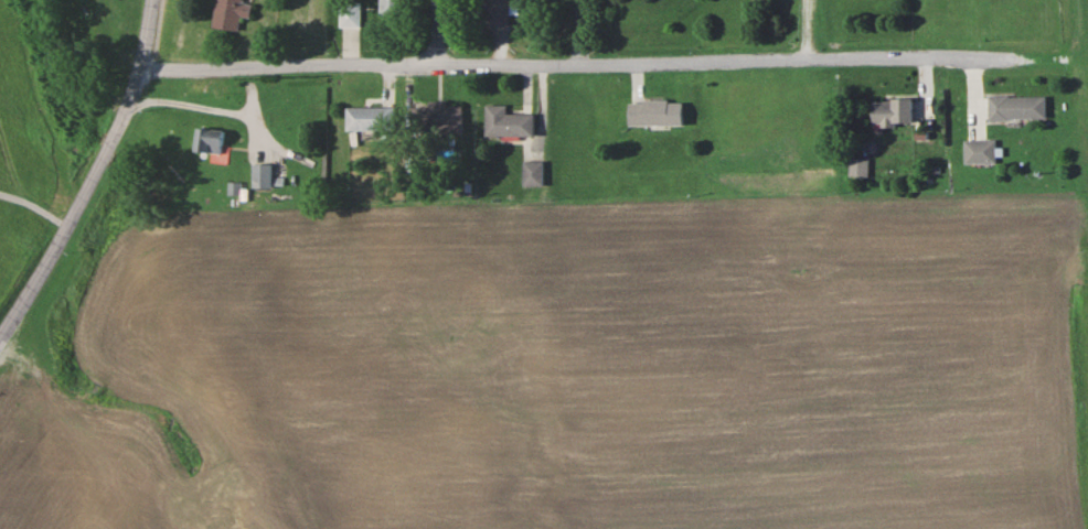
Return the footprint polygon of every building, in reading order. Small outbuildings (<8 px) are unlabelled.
[(240,17),(249,18),(251,3),(243,2),(243,0),(215,0),(211,27),(238,31),(240,17)] [(403,15),(404,0),(382,0),(381,14),(403,15)] [(486,27),(510,26),(509,0),(485,0),(486,27)] [(360,27),(361,4),(340,4),(340,27),(360,27)] [(1046,119),(1046,96),(988,97),(988,120),(1046,119)] [(871,100),(872,133),(882,133),(881,125),(912,125),(912,99),(871,100)] [(681,126),(681,102),(627,101),(627,125),(681,126)] [(462,132),(462,104),(419,103),(418,131),(462,132)] [(485,136),(534,137),(534,114),(506,113),(507,105),(485,104),(485,136)] [(396,130),(396,107),(347,107),(347,131),(396,130)] [(195,150),(220,155),(225,132),(199,127),(195,150)] [(963,140),(963,164),(995,163),(995,139),(963,140)] [(867,159),(848,159),(848,177),(867,177),(867,159)] [(542,161),(521,162),(522,186),(542,185),(542,161)] [(272,164),(253,164),(252,188),(272,189),(272,164)]
